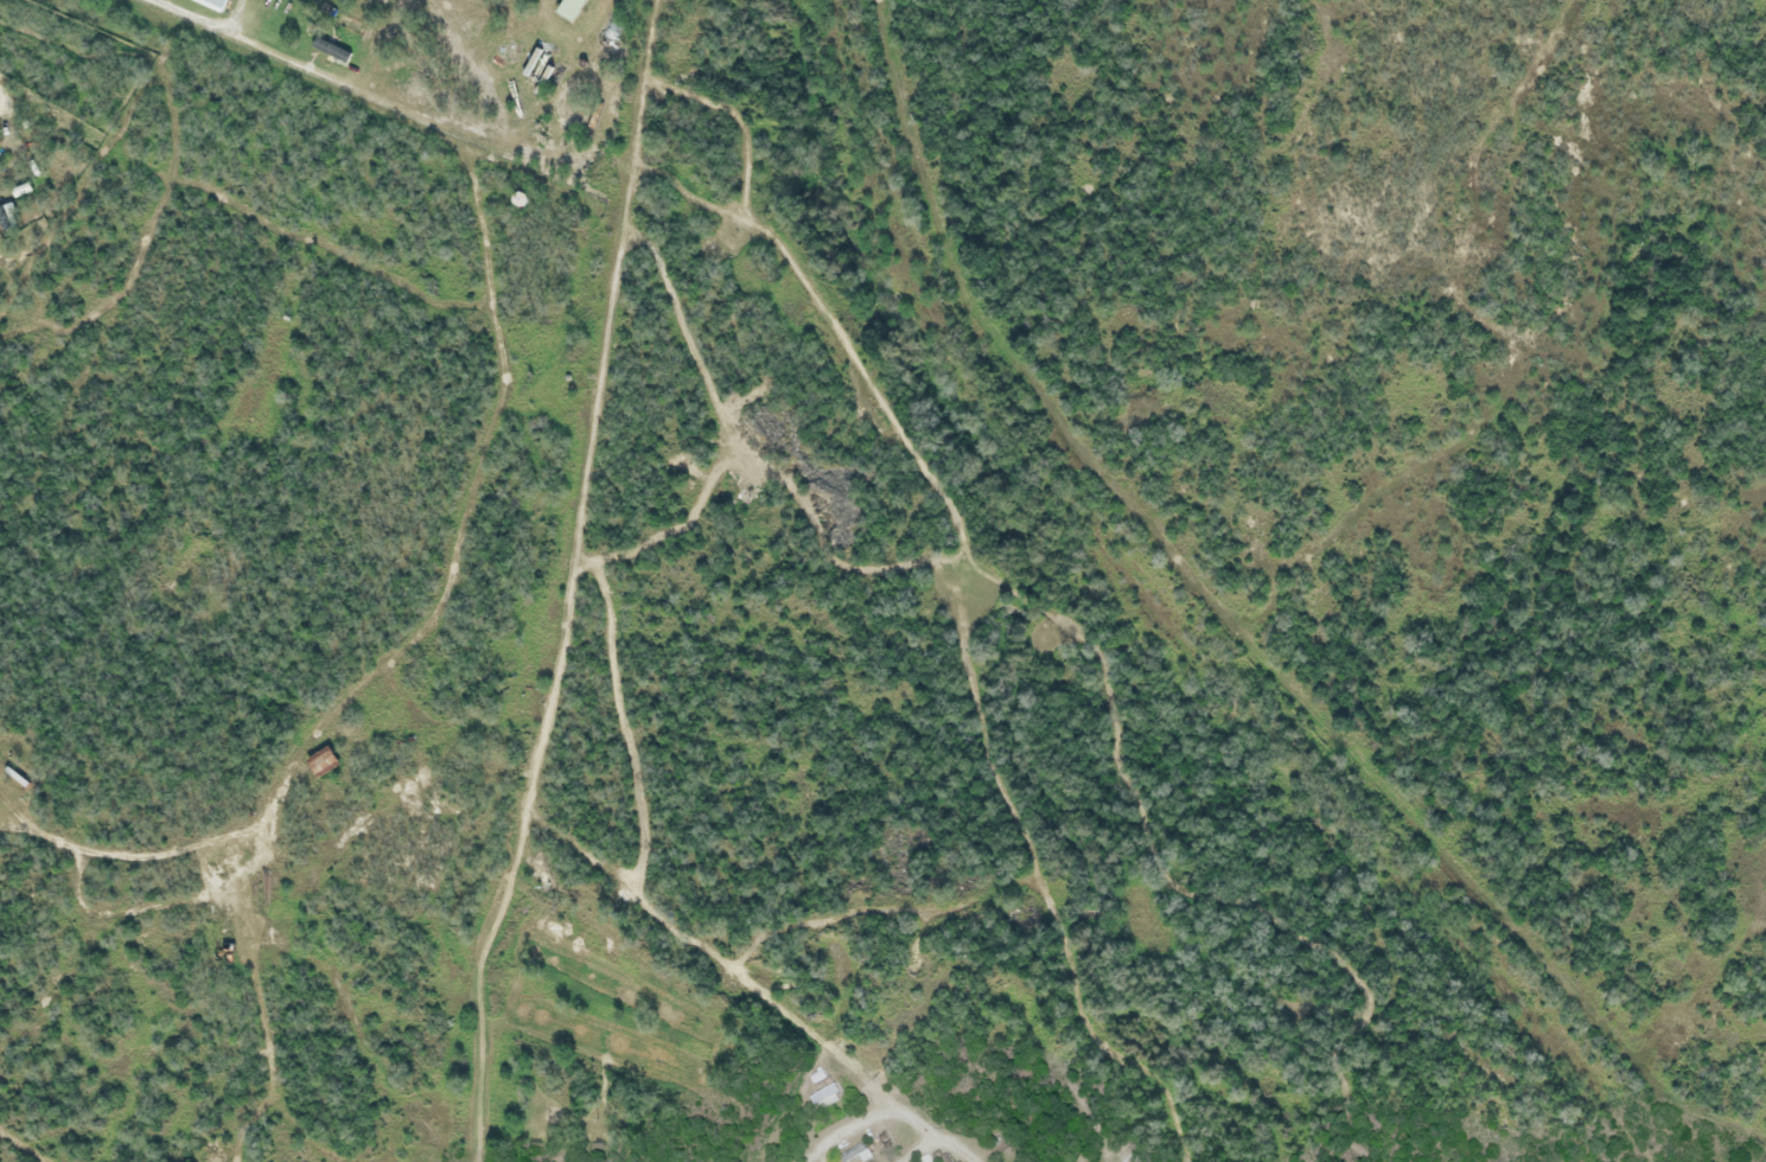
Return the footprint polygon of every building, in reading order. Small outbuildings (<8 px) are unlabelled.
[(221,12),(226,0),(193,0),(221,12)] [(570,23),(584,0),(564,0),(556,14),(570,23)] [(309,47),(345,64),(350,55),(314,38),(309,47)] [(12,198),(30,193),(28,184),(10,190),(12,198)] [(9,203),(0,207),(0,225),(3,232),(18,226),(9,203)] [(316,779),(338,765),(326,748),(304,762),(316,779)] [(817,1113),(844,1103),(838,1086),(811,1096),(817,1113)] [(871,1160),(865,1146),(841,1156),(844,1161),(850,1161),(860,1157),(863,1161),(866,1161),(871,1160)] [(1130,1153),(1121,1161),(1139,1161),(1130,1153)]
